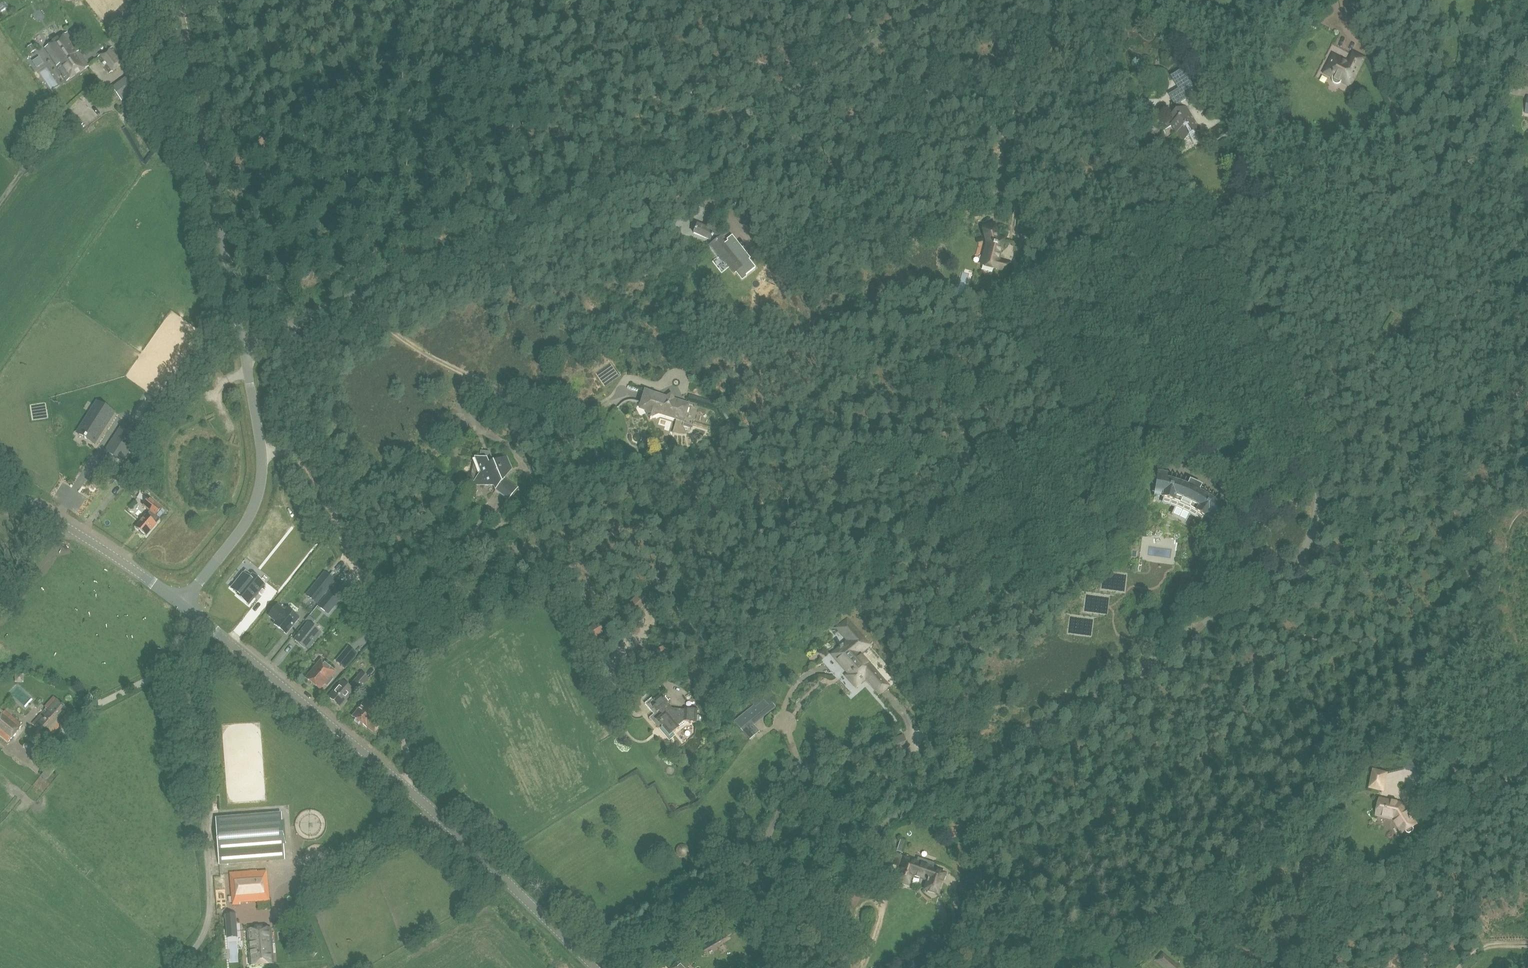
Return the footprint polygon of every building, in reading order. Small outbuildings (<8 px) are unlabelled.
[(89,67),(67,34),(45,49),(68,82),(89,67)] [(98,58),(110,74),(124,63),(112,47),(98,58)] [(1325,73),(1334,79),(1334,81),(1335,82),(1337,83),(1339,83),(1340,82),(1350,87),(1365,60),(1354,54),(1349,64),(1334,56),(1325,73)] [(1170,117),(1174,123),(1172,124),(1177,132),(1179,131),(1184,140),(1200,131),(1187,107),(1184,109),(1181,102),(1197,93),(1185,71),(1184,72),(1186,76),(1176,81),(1181,90),(1171,96),(1177,105),(1175,109),(1177,113),(1170,117)] [(121,100),(136,89),(128,78),(113,89),(121,100)] [(741,268),(746,275),(755,267),(732,237),(724,243),(716,233),(696,226),(693,234),(714,242),(710,245),(723,262),(725,261),(734,273),(741,268)] [(995,237),(993,228),(983,230),(987,246),(982,265),(1008,272),(1010,264),(996,261),(1002,239),(995,237)] [(214,340),(209,346),(216,353),(222,347),(214,340)] [(684,412),(686,412),(689,404),(674,399),(672,400),(671,396),(667,398),(667,397),(645,390),(641,403),(647,405),(646,411),(649,416),(649,417),(650,419),(653,418),(660,414),(682,420),(684,412)] [(85,422),(78,433),(85,437),(85,438),(87,439),(88,438),(95,442),(101,432),(100,431),(104,426),(105,427),(110,418),(94,408),(89,416),(88,416),(84,422),(85,422)] [(124,424),(112,443),(128,453),(139,434),(124,424)] [(669,430),(667,436),(679,440),(681,434),(669,430)] [(93,445),(84,465),(94,470),(103,450),(93,445)] [(504,459),(492,463),(491,460),(486,462),(486,460),(473,459),(476,460),(481,472),(476,479),(479,486),(493,488),(494,492),(494,493),(507,503),(517,490),(504,480),(501,484),(497,476),(509,471),(504,459)] [(121,468),(113,478),(119,482),(121,480),(125,483),(131,476),(121,468)] [(1168,473),(1157,471),(1153,496),(1170,500),(1185,506),(1199,514),(1212,524),(1229,505),(1221,498),(1217,502),(1209,496),(1200,490),(1202,486),(1190,479),(1187,484),(1177,481),(1167,478),(1168,473)] [(60,495),(65,481),(57,478),(51,492),(60,495)] [(162,509),(150,498),(143,507),(149,512),(136,528),(147,536),(156,524),(155,523),(159,518),(156,516),(162,509)] [(238,595),(249,604),(264,586),(253,576),(246,570),(233,586),(232,588),(239,594),(238,595)] [(325,573),(307,595),(317,603),(335,581),(325,573)] [(337,581),(322,600),(332,608),(348,589),(337,581)] [(635,613),(648,600),(640,592),(627,605),(635,613)] [(299,619),(287,609),(285,611),(278,605),(269,616),(276,622),(274,625),(287,635),(299,619)] [(309,624),(295,642),(306,651),(320,633),(311,625),(315,621),(309,616),(305,621),(309,624)] [(848,641),(832,654),(848,674),(846,676),(851,682),(853,680),(857,684),(865,678),(879,694),(887,687),(859,653),(868,645),(847,619),(836,628),(848,641)] [(604,631),(598,622),(583,631),(589,641),(604,631)] [(341,657),(337,661),(340,664),(345,668),(347,666),(354,656),(356,654),(349,647),(341,657)] [(330,677),(330,676),(331,677),(335,672),(321,660),(306,679),(320,690),(325,684),(327,686),(333,679),(330,677)] [(354,687),(359,691),(369,680),(362,673),(355,681),(357,683),(354,687)] [(354,691),(342,681),(329,697),(340,707),(354,691)] [(19,709),(23,705),(29,712),(38,703),(24,688),(11,700),(19,709)] [(367,699),(353,717),(375,734),(382,724),(375,718),(381,710),(379,708),(384,702),(376,696),(371,702),(367,699)] [(668,703),(664,698),(663,699),(660,696),(654,701),(651,698),(645,704),(654,714),(657,712),(661,716),(656,720),(659,723),(656,726),(659,729),(661,727),(670,736),(687,722),(692,722),(696,723),(697,709),(691,708),(691,709),(685,709),(684,710),(672,709),(667,704),(668,703)] [(64,725),(73,715),(53,698),(45,708),(47,709),(34,724),(49,738),(63,723),(64,725)] [(769,701),(739,725),(748,736),(778,712),(769,701)] [(0,718),(0,735),(9,742),(22,725),(5,712),(0,718)] [(688,735),(694,730),(689,725),(683,730),(688,735)] [(674,743),(686,736),(683,731),(671,738),(674,743)] [(1386,774),(1374,772),(1371,787),(1383,790),(1386,774)] [(1403,805),(1380,800),(1376,815),(1393,819),(1403,834),(1406,831),(1407,833),(1410,834),(1414,831),(1414,829),(1413,827),(1416,825),(1403,805)] [(281,814),(216,819),(220,865),(285,859),(281,814)] [(902,855),(906,843),(900,841),(896,853),(902,855)] [(905,858),(896,882),(907,886),(911,876),(927,881),(924,891),(937,895),(944,874),(932,870),(933,868),(934,863),(919,857),(917,862),(905,858)] [(231,874),(233,906),(241,905),(241,901),(256,900),(256,901),(266,900),(265,873),(257,873),(231,874)] [(271,928),(247,930),(250,966),(274,964),(271,928)] [(1179,967),(1165,958),(1161,964),(1168,967),(1179,967)] [(689,966),(681,959),(672,967),(688,967),(689,966)]
